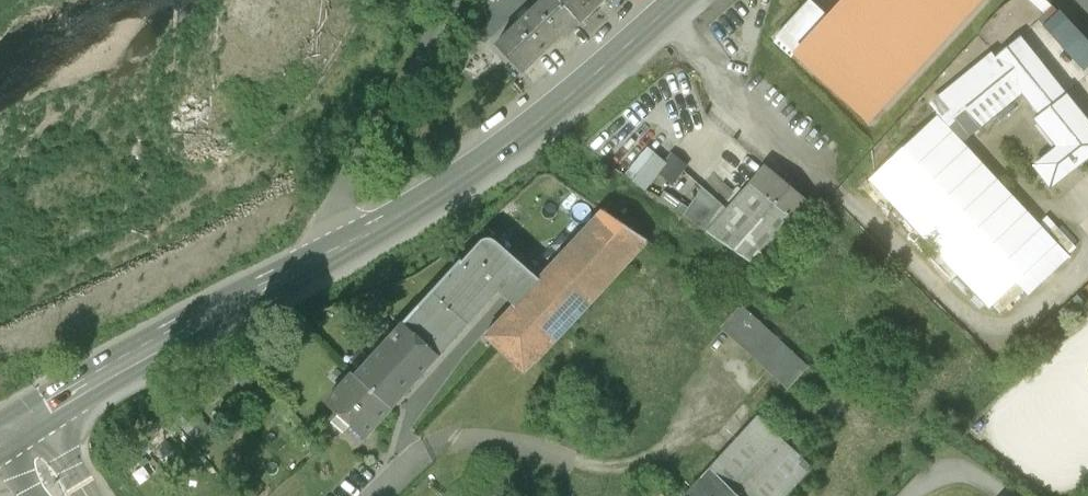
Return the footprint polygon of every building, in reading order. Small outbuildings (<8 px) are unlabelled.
[(560,0),(544,0),(497,46),(523,73),(578,19),(560,0)] [(578,19),(580,21),(602,0),(560,0),(578,19)] [(830,20),(810,1),(775,38),(869,123),(981,0),(848,0),(830,20)] [(833,12),(843,0),(820,0),(833,12)] [(1054,0),(1011,0),(998,15),(1022,37),(1054,0)] [(1082,37),(1059,11),(1043,25),(1065,51),(1082,37)] [(1023,89),(1039,111),(1063,93),(1042,65),(1021,42),(943,107),(967,135),(1023,89)] [(1048,183),(1073,164),(1072,162),(1087,150),(1087,126),(1063,93),(1039,111),(1059,146),(1034,165),(1048,183)] [(1060,243),(945,121),(874,188),(990,310),(1060,243)] [(733,203),(686,170),(689,167),(676,158),(647,191),(761,269),(800,226),(750,184),(733,203)] [(816,208),(765,166),(750,184),(800,226),(816,208)] [(525,371),(644,244),(602,205),(538,273),(512,302),(483,333),(525,371)] [(460,252),(447,267),(487,303),(498,289),(512,302),(538,273),(496,235),(493,233),(491,232),(488,232),(486,232),(483,233),(481,234),(479,235),(462,254),(460,252)] [(447,267),(419,297),(459,334),(487,303),(447,267)] [(419,297),(389,330),(429,367),(459,334),(419,297)] [(741,306),(741,307),(723,326),(790,388),(808,369),(810,367),(808,365),(806,367),(793,355),(795,352),(793,351),(791,353),(777,340),(779,338),(777,336),(775,338),(760,324),(762,322),(760,320),(758,322),(743,308),(745,306),(743,304),(741,306)] [(389,330),(362,358),(403,395),(429,367),(389,330)] [(351,423),(364,436),(403,395),(362,358),(353,368),(350,365),(322,396),(341,414),(334,421),(344,431),(351,423)] [(758,416),(685,495),(783,495),(812,465),(797,452),(801,447),(791,438),(787,442),(758,416)] [(653,485),(643,495),(644,495),(667,495),(653,485)]
